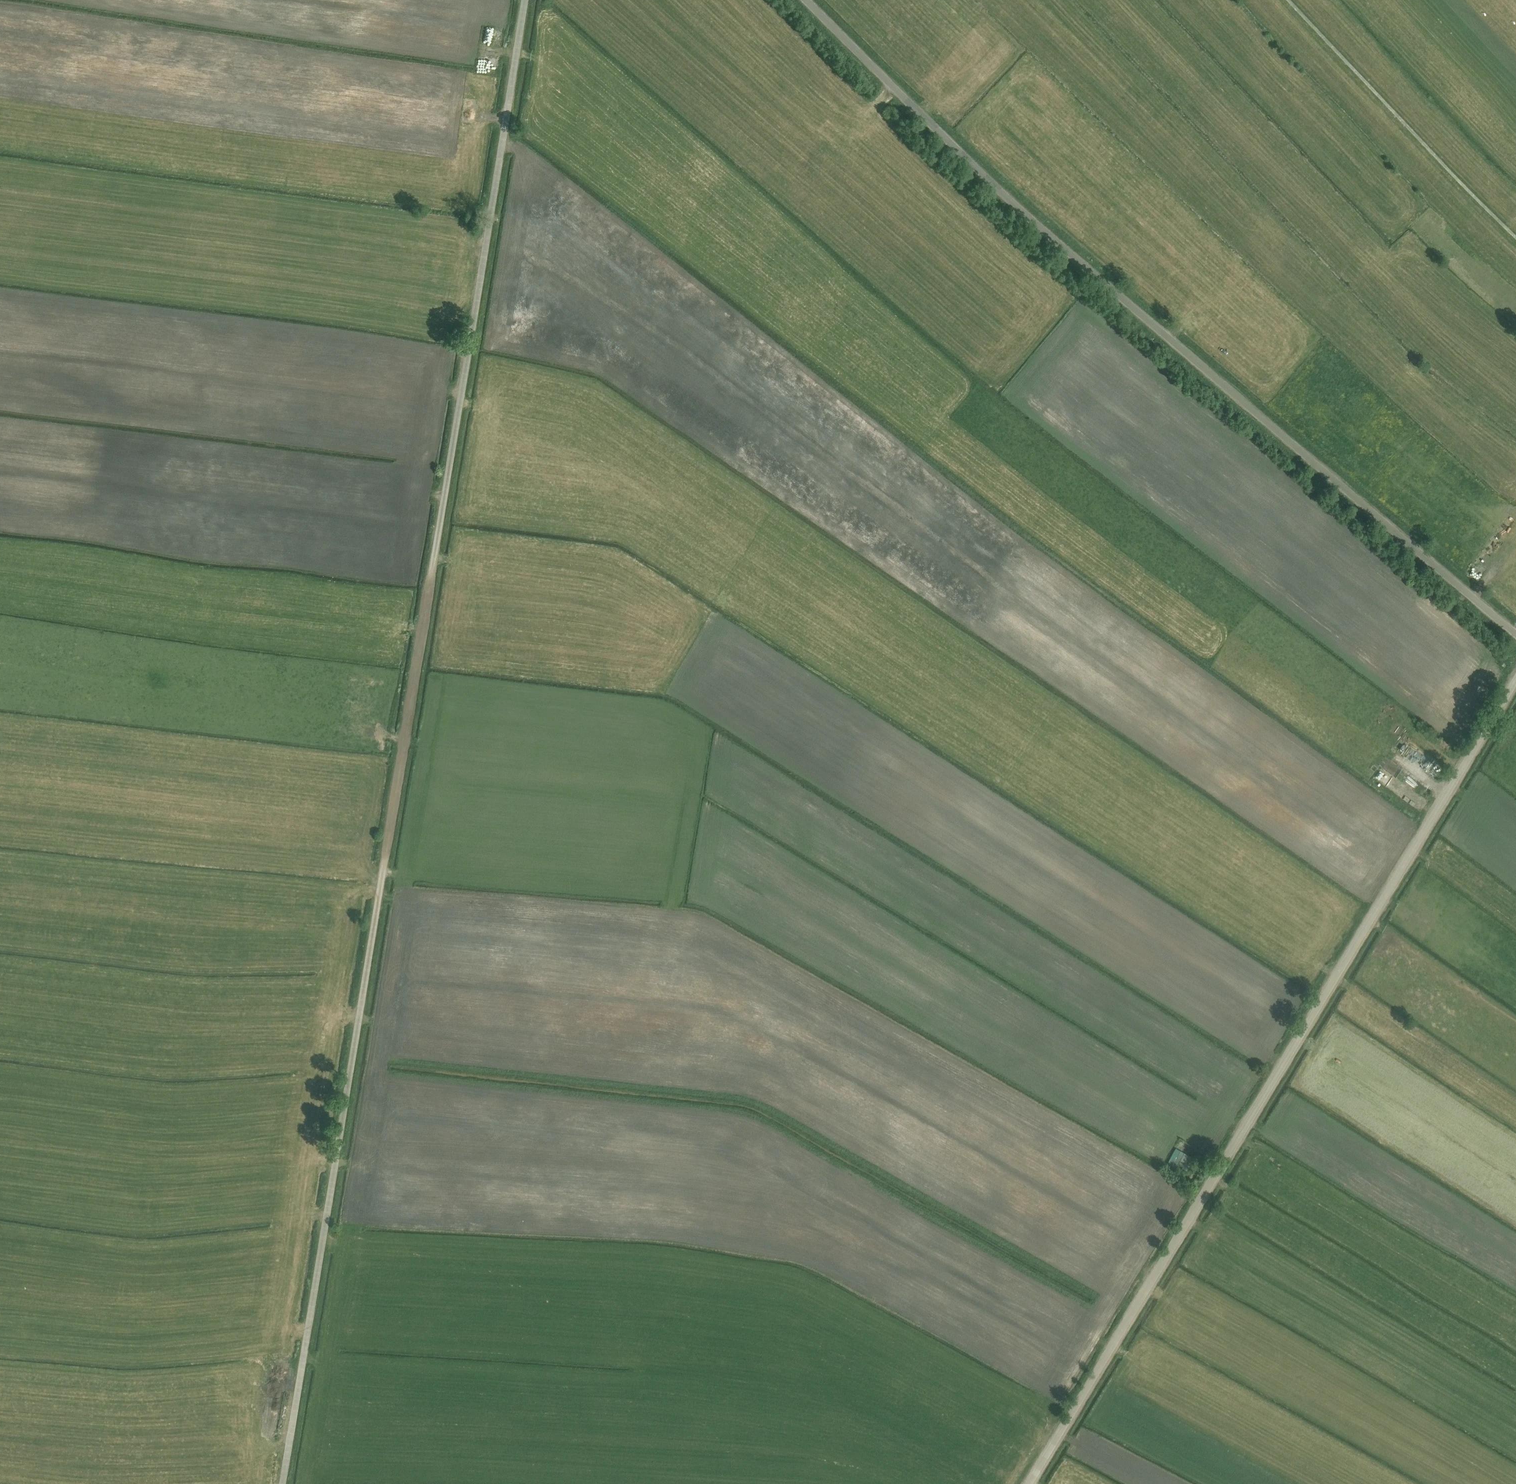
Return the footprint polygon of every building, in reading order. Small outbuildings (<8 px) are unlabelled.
[(491,32),(492,26),(486,25),(485,47),(501,48),(501,32),(491,32)] [(497,67),(497,55),(483,54),(482,66),(497,67)] [(934,76),(942,84),(952,73),(944,66),(934,76)] [(1258,517),(1254,522),(1262,527),(1265,523),(1258,517)] [(981,1060),(988,1064),(994,1052),(987,1048),(981,1060)]
